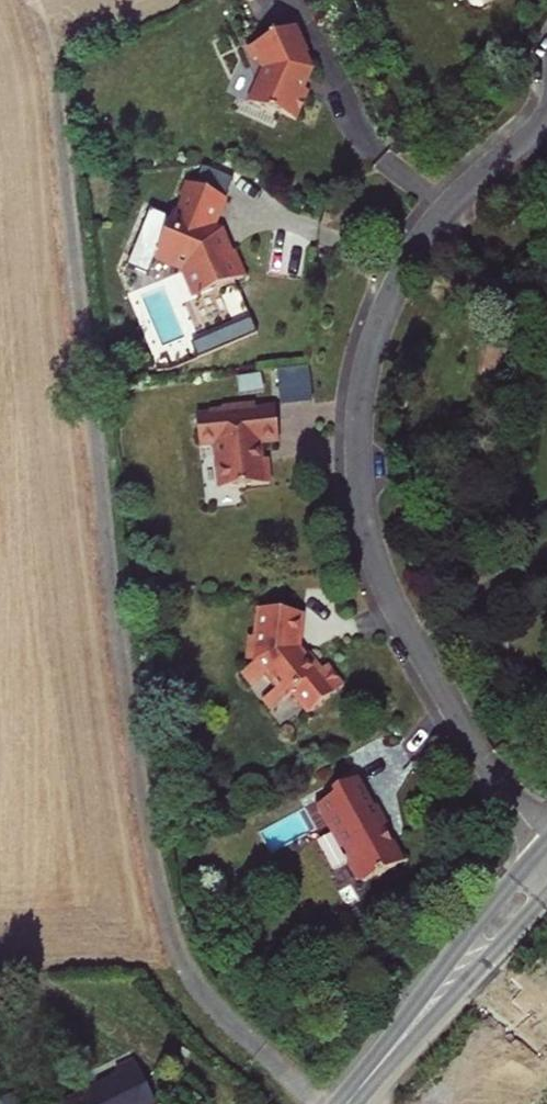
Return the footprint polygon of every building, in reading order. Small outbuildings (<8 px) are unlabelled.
[(267,88),(259,103),(278,112),(283,111),(303,121),(317,92),(312,90),(311,86),(316,76),(320,75),(323,69),(318,53),(305,26),(258,48),(264,61),(267,59),(272,69),(275,71),(272,79),(270,78),(266,87),(267,88)] [(264,61),(258,48),(254,50),(260,62),(264,61)] [(275,71),(272,69),(255,101),(259,103),(267,88),(266,87),(270,78),(272,79),(275,71)] [(320,75),(316,76),(311,86),(312,90),(320,75)] [(194,189),(189,187),(184,202),(188,204),(194,189)] [(219,232),(230,201),(194,189),(188,204),(183,220),(179,218),(176,225),(155,218),(135,275),(156,283),(162,268),(163,262),(194,272),(208,301),(254,278),(241,253),(234,257),(225,239),(226,237),(218,235),(219,232)] [(232,236),(219,232),(218,235),(226,237),(225,239),(234,257),(241,253),(232,236)] [(194,272),(163,262),(162,268),(189,277),(203,304),(208,301),(194,272)] [(313,366),(286,367),(287,398),(314,398),(313,366)] [(276,439),(272,406),(253,408),(252,402),(220,407),(220,410),(207,412),(207,415),(194,417),(197,445),(214,443),(219,488),(268,482),(265,457),(259,458),(257,441),(276,439)] [(300,615),(255,612),(253,641),(247,646),(246,659),(253,667),(284,703),(292,695),(309,714),(343,685),(326,665),(320,670),(297,650),(300,615)] [(284,703),(253,667),(240,678),(270,714),(284,703)] [(355,780),(353,782),(369,810),(371,808),(355,780)] [(402,865),(383,832),(385,831),(387,829),(377,810),(371,808),(369,810),(353,782),(330,796),(332,800),(315,810),(339,853),(344,851),(348,858),(346,865),(356,883),(364,885),(402,865)] [(332,800),(330,796),(313,806),(315,810),(332,800)] [(404,864),(385,831),(383,832),(402,865),(404,864)] [(61,1103),(156,1103),(157,1103),(133,1058),(116,1067),(120,1075),(61,1103)]
